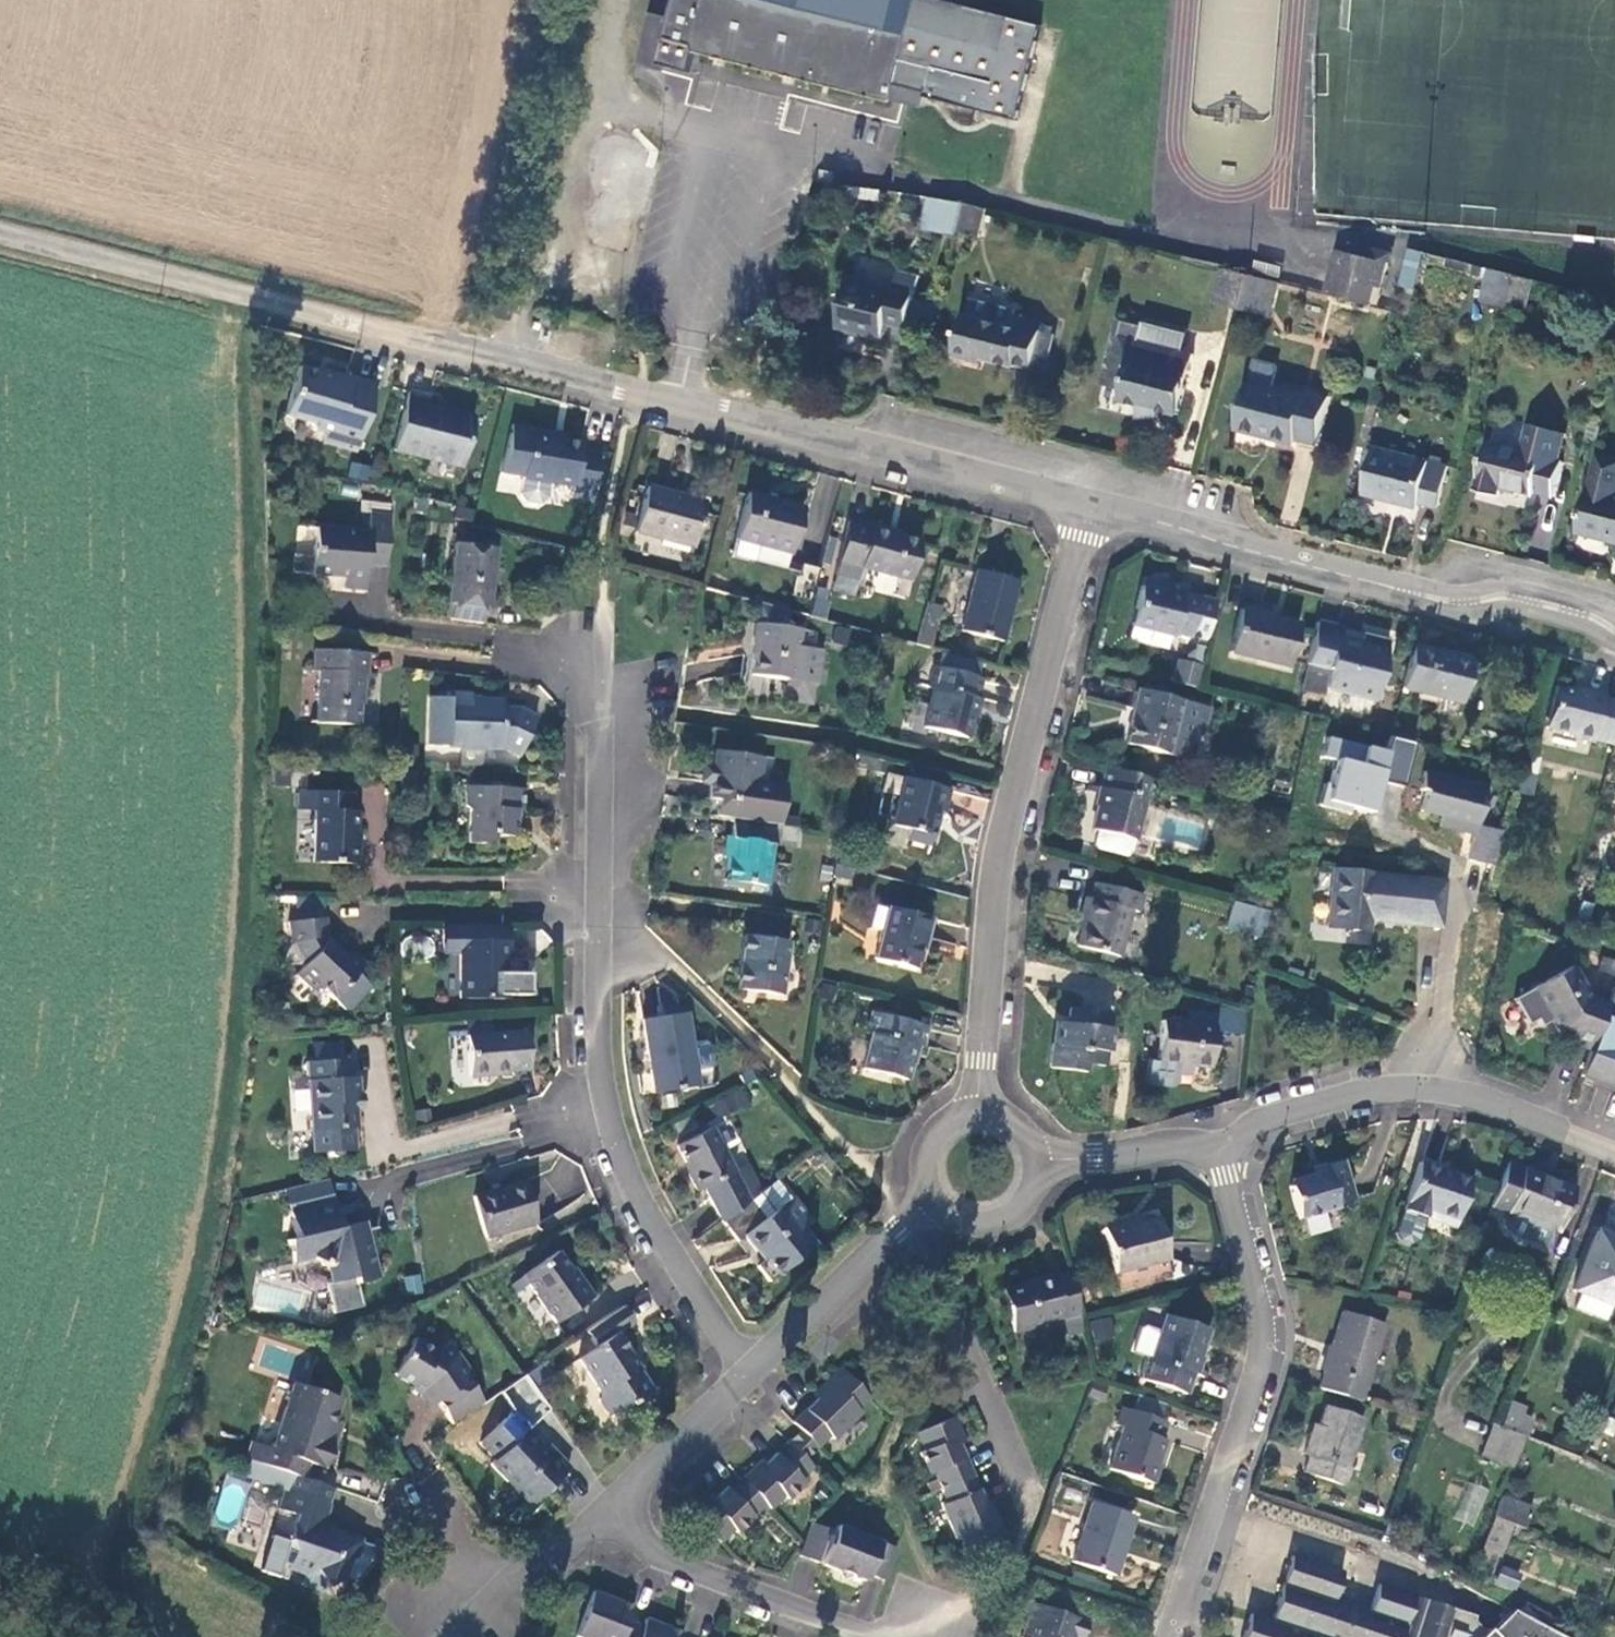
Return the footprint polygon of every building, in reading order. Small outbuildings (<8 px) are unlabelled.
[(896,105),(901,88),(935,97),(934,101),(1023,125),(1048,32),(977,13),(980,0),(683,0),(666,63),(697,71),(702,53),(896,105)] [(977,236),(980,205),(921,198),(918,229),(977,236)] [(1343,242),(1339,257),(1363,263),(1366,248),(1343,242)] [(1420,281),(1425,257),(1410,253),(1404,278),(1420,281)] [(1339,257),(1329,300),(1370,311),(1374,293),(1380,294),(1386,268),(1363,263),(1339,257)] [(1481,301),(1507,307),(1514,278),(1474,269),(1472,276),(1486,279),(1481,301)] [(1523,311),(1529,282),(1514,278),(1507,307),(1523,311)] [(917,301),(918,296),(908,295),(898,291),(895,300),(854,289),(841,336),(884,348),(889,330),(907,335),(917,301)] [(956,366),(960,367),(980,372),(982,365),(1017,375),(1018,370),(1036,375),(1047,333),(1048,329),(1018,321),(1020,315),(975,303),(971,321),(968,320),(956,366)] [(1181,422),(1197,358),(1143,345),(1148,330),(1121,324),(1105,391),(1128,396),(1126,408),(1181,422)] [(356,453),(373,383),(349,377),(348,380),(326,375),(326,378),(297,371),(283,420),(303,425),(310,432),(324,435),(344,440),(341,450),(356,453)] [(1252,386),(1238,434),(1295,450),(1297,443),(1319,449),(1332,401),(1310,395),(1309,401),(1252,386)] [(456,479),(468,429),(418,417),(420,407),(402,402),(389,463),(456,479)] [(1524,453),(1489,444),(1478,493),(1499,498),(1502,488),(1536,496),(1537,493),(1556,498),(1563,464),(1559,463),(1566,435),(1530,427),(1524,453)] [(514,479),(566,489),(564,498),(583,501),(591,455),(572,451),(573,447),(543,441),(543,437),(522,433),(514,479)] [(322,445),(341,450),(344,440),(324,435),(322,445)] [(1451,471),(1380,453),(1369,500),(1419,512),(1421,505),(1441,510),(1451,471)] [(1614,543),(1614,494),(1614,492),(1614,459),(1601,456),(1581,534),(1614,543)] [(352,462),(348,476),(372,482),(375,468),(352,462)] [(705,507),(647,493),(636,538),(694,553),(705,507)] [(802,514),(749,500),(737,550),(789,563),(802,514)] [(397,522),(365,520),(364,539),(311,536),(310,561),(309,578),(340,580),(339,592),(364,593),(365,571),(394,573),(397,522)] [(909,585),(916,549),(888,542),(889,536),(872,532),(870,537),(849,532),(835,585),(857,590),(862,573),(909,585)] [(451,605),(449,622),(480,626),(482,609),(490,610),(496,550),(453,545),(447,604),(451,605)] [(309,578),(310,561),(291,560),(290,577),(309,578)] [(976,574),(962,635),(996,642),(1010,582),(976,574)] [(1140,580),(1130,622),(1172,633),(1173,628),(1189,633),(1199,595),(1184,591),(1186,586),(1168,581),(1166,587),(1140,580)] [(810,613),(824,618),(832,593),(819,588),(810,613)] [(1295,621),(1240,607),(1229,649),(1285,663),(1295,621)] [(939,622),(925,619),(923,626),(938,629),(939,622)] [(1305,660),(1297,690),(1317,695),(1320,685),(1369,697),(1385,637),(1358,630),(1355,639),(1336,634),(1338,625),(1313,619),(1303,659),(1305,660)] [(796,630),(755,624),(752,644),(757,645),(752,674),(788,680),(785,699),(811,703),(813,688),(817,685),(822,651),(794,647),(796,630)] [(931,653),(938,629),(923,626),(917,649),(931,653)] [(1466,656),(1413,640),(1400,682),(1454,697),(1466,656)] [(373,656),(307,655),(307,674),(312,674),(313,729),(362,729),(362,698),(367,698),(367,678),(373,678),(373,656)] [(1170,678),(1193,684),(1199,663),(1176,657),(1170,678)] [(979,682),(937,671),(933,691),(938,692),(929,732),(965,741),(979,682)] [(1606,743),(1614,713),(1614,698),(1599,694),(1601,688),(1583,683),(1581,689),(1553,681),(1541,725),(1567,732),(1566,738),(1587,744),(1588,738),(1606,743)] [(1204,707),(1132,687),(1127,707),(1132,709),(1123,743),(1184,759),(1191,733),(1198,729),(1204,707)] [(436,702),(436,748),(466,749),(466,754),(489,754),(489,749),(506,749),(525,759),(539,727),(520,714),(510,714),(510,704),(477,704),(477,698),(455,698),(455,702),(436,702)] [(1408,784),(1417,741),(1391,736),(1388,748),(1326,736),(1322,758),(1332,760),(1323,805),(1379,816),(1386,779),(1408,784)] [(767,762),(718,755),(716,775),(723,776),(719,802),(752,806),(755,781),(765,774),(767,762)] [(1155,781),(1107,769),(1092,830),(1098,832),(1094,845),(1097,850),(1126,857),(1131,854),(1134,841),(1144,802),(1150,803),(1155,781)] [(1456,876),(1479,883),(1494,832),(1471,825),(1480,787),(1417,771),(1412,789),(1418,790),(1413,810),(1434,816),(1432,825),(1468,834),(1456,876)] [(946,796),(906,785),(893,831),(904,834),(901,846),(925,852),(933,820),(941,815),(946,796)] [(529,795),(471,794),(471,814),(475,819),(474,853),(490,853),(499,843),(518,843),(519,818),(528,818),(529,795)] [(356,799),(303,798),(303,816),(318,817),(317,867),(366,868),(366,849),(361,849),(361,815),(356,814),(356,799)] [(774,866),(779,827),(738,822),(735,840),(730,839),(728,859),(732,859),(728,890),(746,893),(752,885),(770,887),(778,882),(779,872),(774,866)] [(1369,920),(1437,926),(1440,880),(1329,869),(1325,928),(1357,931),(1358,919),(1369,920)] [(1076,947),(1116,958),(1128,912),(1136,914),(1139,901),(1095,889),(1092,903),(1080,900),(1075,917),(1083,919),(1080,933),(1076,947)] [(1227,931),(1262,939),(1267,911),(1234,902),(1227,931)] [(934,924),(886,914),(875,966),(916,974),(923,944),(929,946),(934,924)] [(1072,931),(1080,933),(1083,919),(1075,917),(1072,931)] [(1368,932),(1369,920),(1358,919),(1357,931),(1368,932)] [(331,925),(289,927),(290,947),(296,948),(314,968),(302,982),(305,986),(308,983),(321,995),(332,993),(352,1007),(365,1007),(382,985),(368,973),(374,964),(357,951),(353,956),(333,941),(331,925)] [(518,927),(449,927),(449,953),(466,953),(466,998),(513,997),(513,960),(518,960),(518,927)] [(791,946),(746,941),(740,994),(784,999),(791,946)] [(1558,1039),(1592,1053),(1606,1007),(1586,999),(1569,969),(1530,992),(1558,1039)] [(1606,1007),(1592,1053),(1580,1082),(1614,1096),(1614,984),(1606,1007)] [(657,1007),(660,1021),(682,1016),(679,1002),(657,1007)] [(1105,1070),(1111,1018),(1070,1014),(1068,1027),(1060,1026),(1058,1047),(1054,1047),(1051,1072),(1089,1076),(1090,1068),(1105,1070)] [(660,1021),(639,1025),(654,1095),(697,1086),(682,1016),(660,1021)] [(926,1031),(872,1018),(867,1038),(871,1039),(862,1075),(904,1085),(912,1051),(921,1053),(926,1031)] [(466,1023),(467,1038),(493,1036),(492,1021),(466,1023)] [(1159,1024),(1154,1065),(1186,1068),(1187,1063),(1207,1065),(1211,1029),(1159,1024)] [(493,1036),(467,1038),(470,1080),(489,1078),(489,1075),(529,1072),(526,1034),(493,1036)] [(309,1133),(356,1132),(355,1112),(361,1112),(361,1101),(358,1097),(357,1082),(349,1082),(349,1065),(306,1066),(309,1133)] [(743,1084),(706,1099),(714,1119),(751,1104),(743,1084)] [(712,1130),(678,1147),(692,1175),(688,1177),(696,1193),(702,1190),(719,1223),(747,1201),(712,1130)] [(1348,1197),(1338,1158),(1300,1168),(1302,1174),(1284,1179),(1280,1188),(1288,1219),(1329,1208),(1328,1202),(1348,1197)] [(1486,1205),(1551,1227),(1567,1183),(1501,1160),(1486,1205)] [(1465,1178),(1414,1163),(1401,1209),(1424,1215),(1425,1210),(1453,1218),(1465,1178)] [(523,1186),(474,1203),(487,1242),(536,1225),(523,1186)] [(731,1228),(739,1239),(776,1209),(763,1193),(744,1209),(746,1212),(740,1217),(742,1220),(731,1228)] [(328,1198),(284,1212),(295,1244),(284,1247),(290,1266),(305,1262),(327,1269),(332,1286),(352,1280),(354,1287),(379,1279),(363,1231),(341,1238),(338,1229),(328,1198)] [(776,1209),(739,1239),(760,1265),(763,1262),(775,1277),(814,1246),(798,1227),(807,1220),(789,1198),(776,1209)] [(1418,1237),(1424,1215),(1401,1209),(1394,1233),(1396,1237),(1412,1243),(1418,1237)] [(1452,1224),(1453,1218),(1425,1210),(1424,1215),(1452,1224)] [(1162,1257),(1152,1216),(1124,1223),(1123,1219),(1101,1225),(1112,1269),(1162,1257)] [(361,1222),(338,1229),(341,1238),(363,1231),(361,1222)] [(1589,1227),(1566,1285),(1573,1288),(1605,1300),(1609,1302),(1614,1287),(1614,1237),(1589,1227)] [(559,1259),(525,1282),(558,1329),(595,1302),(580,1282),(577,1284),(559,1259)] [(403,1277),(407,1295),(423,1291),(419,1274),(403,1277)] [(1055,1319),(1075,1314),(1066,1277),(1054,1279),(1054,1275),(1031,1280),(1032,1284),(1001,1291),(1011,1331),(1032,1327),(1031,1323),(1055,1318),(1055,1319)] [(1605,1300),(1573,1288),(1567,1303),(1599,1316),(1605,1300)] [(1381,1322),(1339,1309),(1315,1387),(1357,1400),(1381,1322)] [(637,1329),(625,1313),(588,1339),(598,1353),(580,1365),(600,1394),(601,1404),(610,1417),(622,1418),(634,1410),(643,1409),(656,1400),(656,1393),(632,1359),(636,1356),(623,1338),(637,1329)] [(1090,1321),(1096,1342),(1116,1336),(1109,1315),(1090,1321)] [(1207,1327),(1164,1315),(1152,1356),(1147,1355),(1141,1376),(1188,1390),(1207,1327)] [(432,1404),(448,1425),(484,1401),(468,1378),(471,1373),(454,1350),(438,1343),(434,1349),(414,1337),(390,1376),(416,1390),(428,1407),(432,1404)] [(866,1397),(837,1368),(819,1386),(823,1389),(815,1397),(791,1422),(817,1447),(833,1430),(837,1433),(857,1412),(854,1409),(866,1397)] [(250,1442),(244,1461),(302,1480),(307,1465),(325,1471),(333,1448),(323,1445),(330,1425),(338,1401),(293,1386),(272,1450),(250,1442)] [(812,1393),(815,1397),(823,1389),(819,1386),(812,1393)] [(1505,1402),(1496,1425),(1519,1434),(1522,1435),(1528,1419),(1517,1415),(1521,1408),(1505,1402)] [(1161,1418),(1123,1406),(1104,1465),(1148,1479),(1154,1460),(1151,1459),(1158,1436),(1156,1435),(1161,1418)] [(1302,1472),(1346,1486),(1360,1443),(1355,1441),(1361,1421),(1323,1408),(1317,1426),(1315,1434),(1308,1432),(1301,1454),(1307,1456),(1302,1472)] [(510,1412),(478,1446),(496,1462),(489,1469),(531,1507),(568,1467),(550,1451),(548,1454),(526,1433),(529,1429),(510,1412)] [(963,1534),(970,1548),(1003,1534),(995,1517),(992,1518),(957,1434),(961,1433),(953,1414),(919,1429),(926,1445),(920,1448),(931,1474),(937,1472),(949,1500),(943,1503),(957,1536),(963,1534)] [(1479,1451),(1508,1463),(1519,1434),(1496,1425),(1491,1422),(1479,1451)] [(1311,1424),(1308,1432),(1315,1434),(1317,1426),(1311,1424)] [(339,1428),(330,1425),(323,1445),(333,1448),(339,1428)] [(716,1496),(703,1509),(729,1535),(742,1521),(747,1525),(770,1502),(773,1506),(783,1495),(789,1500),(809,1480),(805,1477),(814,1468),(789,1443),(772,1461),(765,1468),(761,1464),(737,1488),(734,1485),(720,1500),(716,1496)] [(768,1457),(761,1464),(765,1468),(772,1461),(768,1457)] [(1472,1527),(1489,1490),(1470,1481),(1453,1519),(1472,1527)] [(280,1505),(285,1507),(291,1488),(286,1486),(280,1505)] [(333,1501),(291,1488),(285,1507),(298,1511),(289,1538),(296,1549),(290,1567),(307,1573),(319,1566),(332,1583),(345,1576),(349,1561),(358,1554),(364,1534),(336,1524),(335,1528),(325,1525),(333,1501)] [(1524,1507),(1495,1495),(1487,1514),(1501,1519),(1518,1526),(1524,1507)] [(1130,1512),(1086,1498),(1066,1558),(1110,1573),(1130,1512)] [(1491,1548),(1501,1519),(1487,1514),(1476,1542),(1491,1548)] [(867,1575),(884,1581),(897,1548),(836,1526),(832,1539),(825,1536),(827,1531),(809,1524),(798,1557),(864,1582),(867,1575)] [(1268,1622),(1249,1615),(1242,1636),(1399,1636),(1407,1613),(1419,1616),(1425,1599),(1375,1583),(1365,1614),(1329,1602),(1339,1572),(1289,1556),(1268,1622)] [(1513,1591),(1521,1574),(1502,1565),(1494,1583),(1513,1591)] [(670,1632),(647,1624),(644,1631),(626,1625),(627,1620),(615,1616),(619,1606),(591,1596),(576,1636),(668,1636),(670,1632)] [(1425,1599),(1419,1616),(1412,1636),(1441,1636),(1451,1607),(1425,1599)] [(1024,1603),(1013,1636),(1015,1636),(1076,1636),(1081,1622),(1024,1603)] [(631,1611),(619,1606),(615,1616),(627,1620),(631,1611)] [(1570,1636),(1510,1608),(1487,1630),(1483,1627),(1472,1636),(1569,1636),(1570,1636)] [(1419,1616),(1407,1613),(1399,1636),(1412,1636),(1419,1616)]
